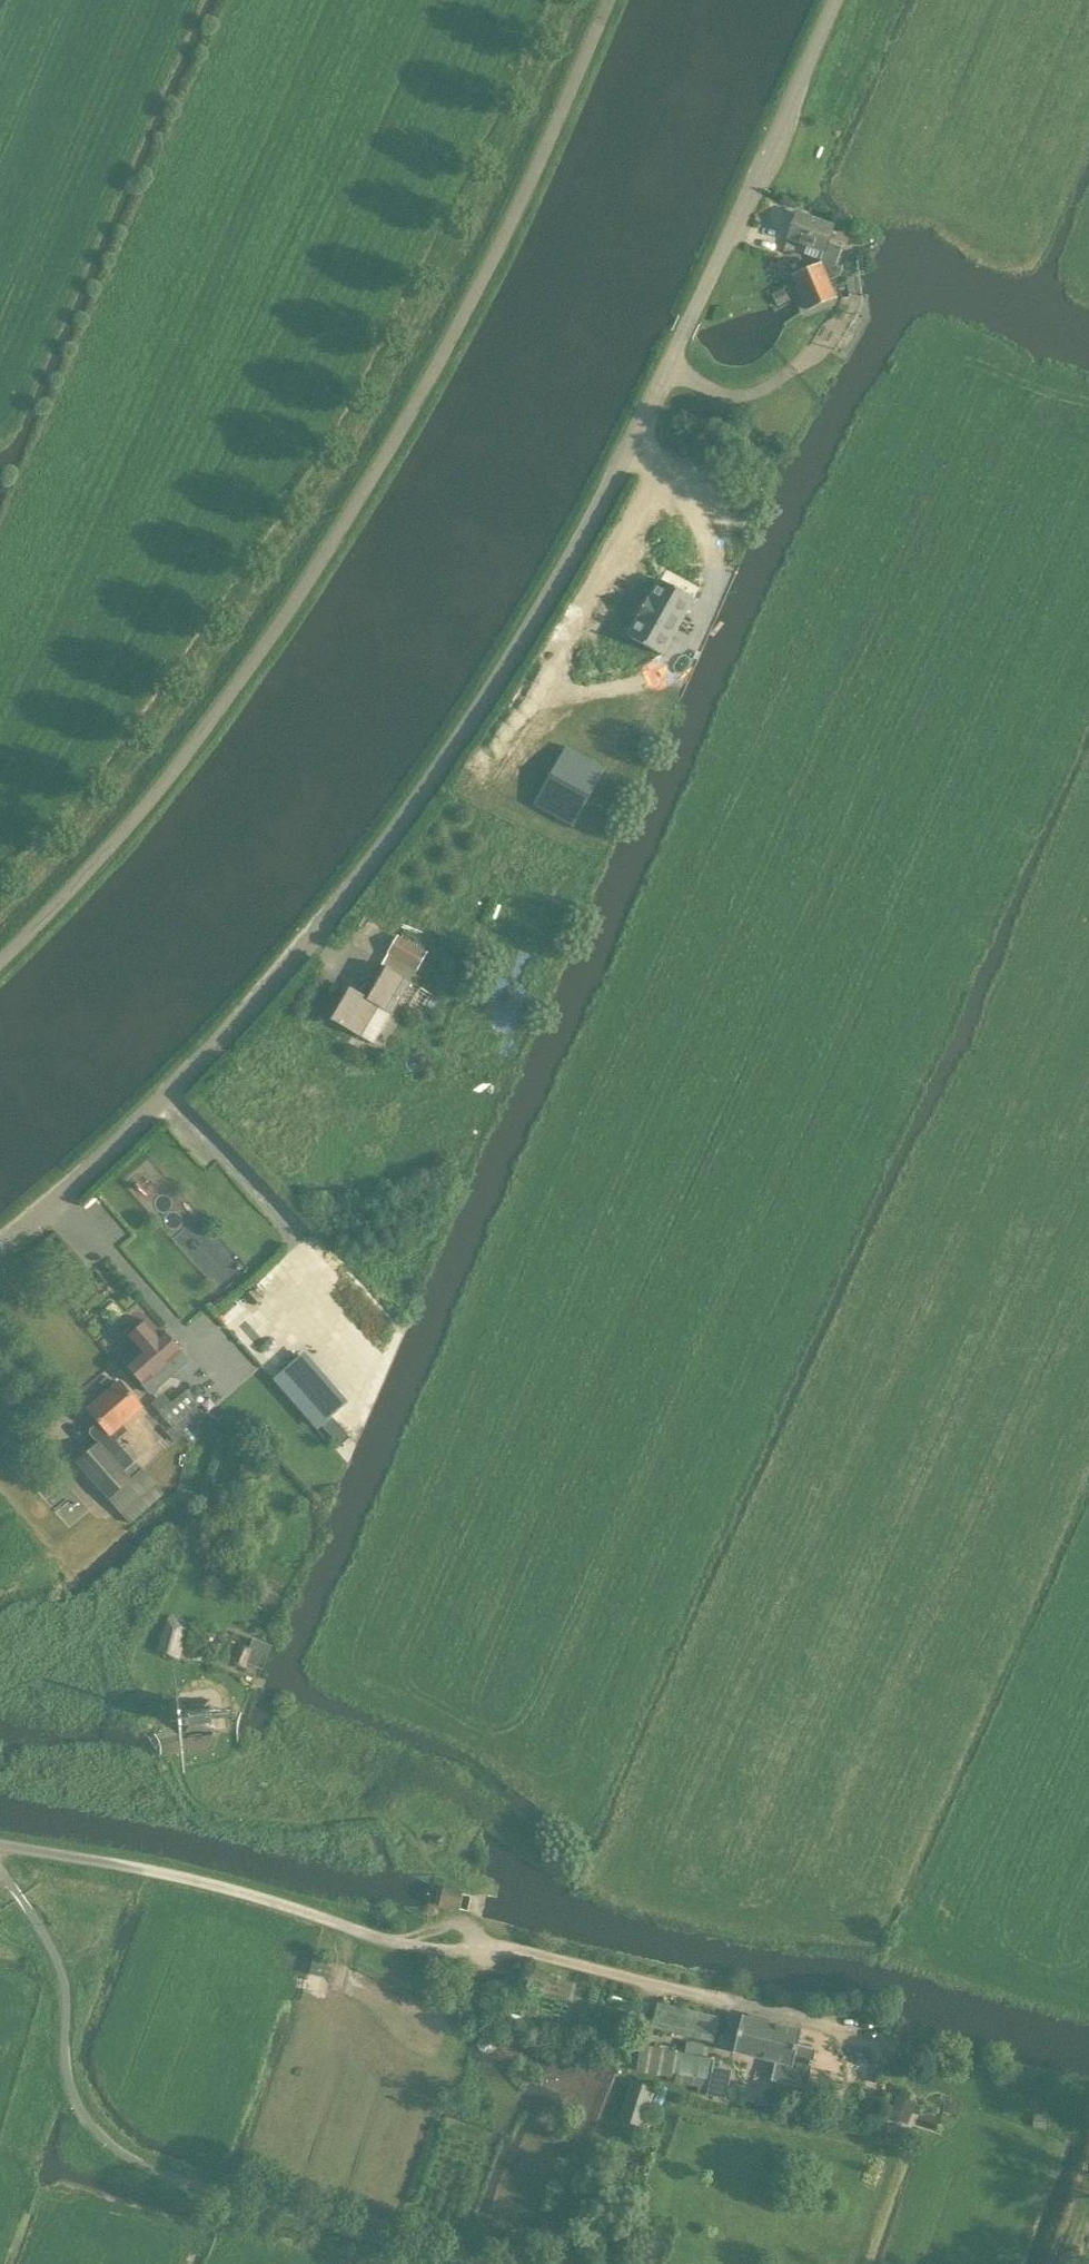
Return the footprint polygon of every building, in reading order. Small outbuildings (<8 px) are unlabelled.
[(796,211),(787,238),(822,251),(819,259),(835,265),(842,246),(827,241),(833,225),(796,211)] [(807,309),(835,297),(821,265),(793,277),(807,309)] [(782,289),(772,294),(778,305),(788,300),(782,289)] [(626,644),(659,662),(691,606),(658,587),(626,644)] [(566,747),(536,807),(574,829),(605,769),(566,747)] [(426,953),(399,937),(389,954),(417,969),(426,953)] [(343,984),(325,1015),(359,1035),(377,1005),(390,1013),(409,982),(380,965),(362,995),(343,984)] [(222,1297),(212,1306),(218,1312),(228,1304),(222,1297)] [(139,1354),(127,1365),(152,1394),(179,1370),(172,1362),(182,1353),(163,1332),(160,1335),(148,1321),(127,1341),(139,1354)] [(303,1349),(271,1378),(316,1427),(348,1398),(303,1349)] [(98,1444),(77,1462),(109,1500),(132,1481),(125,1473),(136,1463),(117,1441),(128,1432),(122,1425),(142,1408),(127,1390),(121,1382),(89,1410),(99,1423),(90,1430),(90,1435),(98,1444)] [(187,1390),(160,1414),(172,1427),(177,1423),(186,1433),(203,1419),(194,1408),(199,1404),(187,1390)] [(332,1417),(322,1427),(340,1447),(350,1438),(332,1417)] [(132,1481),(109,1500),(130,1524),(163,1495),(136,1463),(125,1473),(132,1481)] [(179,1657),(190,1623),(170,1616),(159,1650),(179,1657)] [(239,1644),(231,1662),(245,1668),(249,1660),(260,1665),(268,1646),(255,1640),(251,1649),(239,1644)] [(184,1734),(215,1730),(211,1699),(181,1703),(184,1734)] [(460,1910),(463,1894),(443,1889),(440,1905),(460,1910)] [(713,2043),(721,2016),(660,1997),(652,2024),(713,2043)] [(806,2090),(812,2067),(813,2067),(814,2062),(813,2062),(816,2049),(798,2045),(802,2029),(742,2015),(733,2053),(775,2063),(771,2081),(806,2090)] [(490,2019),(488,2028),(504,2032),(506,2023),(490,2019)] [(478,2045),(478,2046),(478,2047),(478,2048),(479,2049),(479,2050),(480,2050),(480,2051),(481,2051),(481,2052),(482,2052),(482,2053),(483,2053),(484,2053),(484,2054),(485,2054),(486,2054),(487,2054),(488,2054),(489,2054),(490,2053),(491,2053),(492,2053),(492,2052),(493,2052),(493,2051),(494,2050),(495,2049),(495,2048),(495,2047),(496,2047),(496,2046),(496,2045),(496,2044),(496,2043),(495,2042),(495,2041),(494,2040),(494,2039),(493,2039),(493,2038),(492,2038),(491,2037),(490,2037),(489,2036),(488,2036),(487,2036),(486,2036),(485,2036),(484,2036),(484,2037),(483,2037),(482,2037),(482,2038),(481,2038),(480,2039),(480,2040),(479,2040),(479,2041),(478,2042),(478,2043),(478,2044),(478,2045)] [(640,2045),(635,2072),(671,2078),(672,2074),(676,2075),(675,2083),(708,2089),(708,2087),(714,2058),(674,2051),(640,2045)] [(652,2088),(633,2082),(622,2118),(641,2124),(652,2088)] [(889,2117),(908,2125),(916,2105),(897,2098),(889,2117)] [(1034,2115),(1033,2128),(1047,2129),(1048,2116),(1034,2115)]
